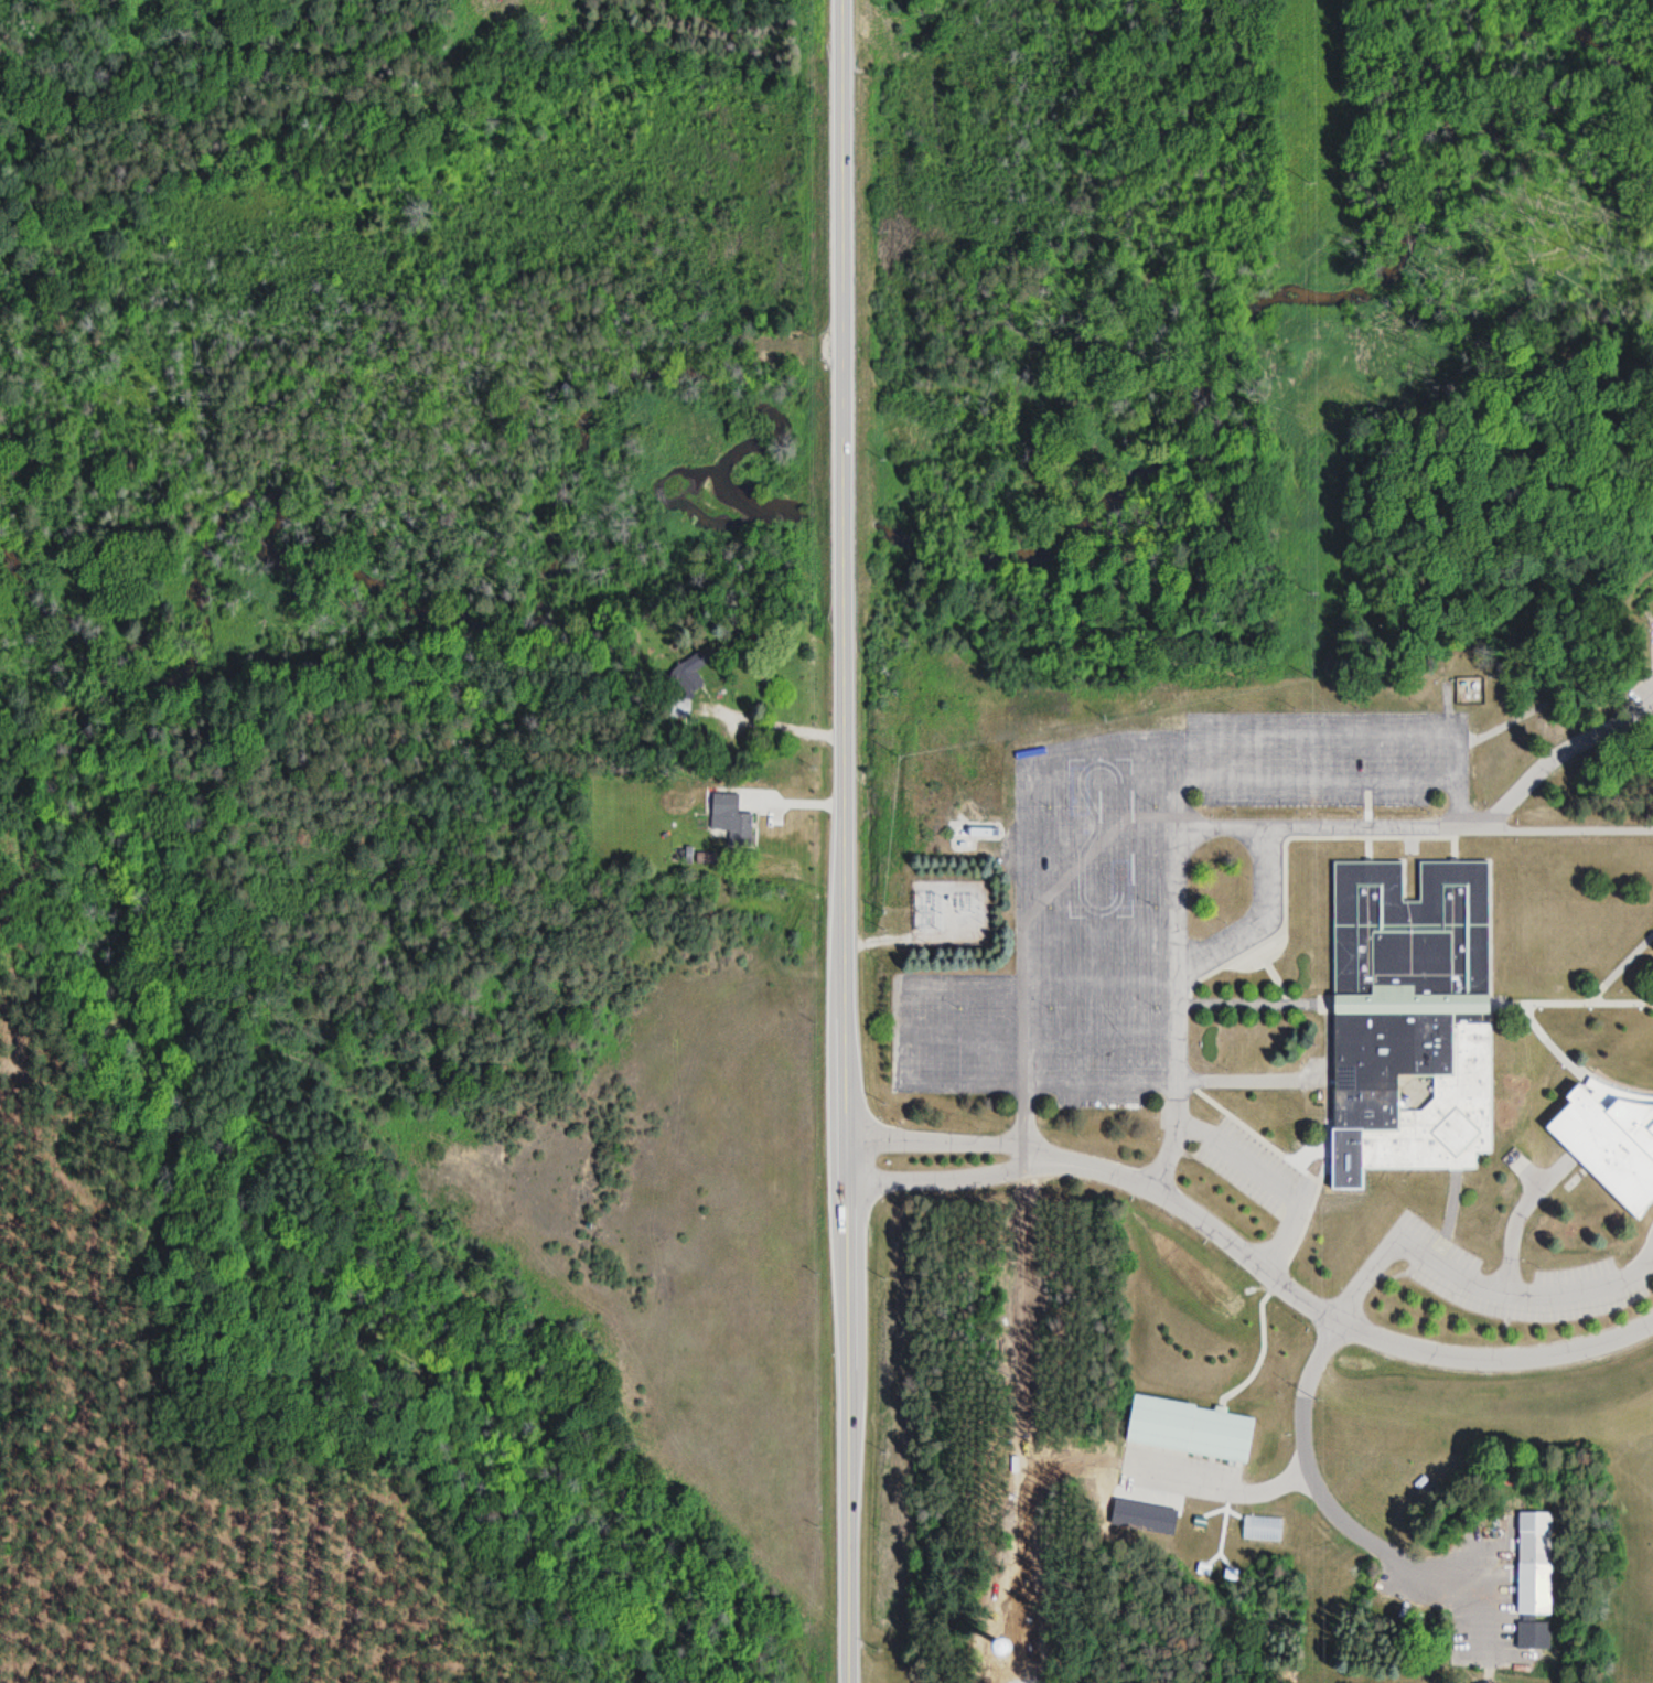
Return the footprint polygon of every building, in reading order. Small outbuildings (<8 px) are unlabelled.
[(705,686),(686,660),(669,673),(688,699),(705,686)] [(751,814),(738,814),(738,792),(711,792),(711,838),(727,838),(727,847),(751,848),(751,814)] [(1332,864),(1334,1001),(1488,999),(1485,862),(1419,862),(1419,904),(1400,905),(1399,864),(1332,864)] [(1334,997),(1334,1001),(1334,1133),(1357,1132),(1395,1130),(1396,1114),(1396,1074),(1452,1076),(1452,1026),(1452,1014),(1489,1015),(1488,999),(1334,997)] [(1357,1132),(1360,1170),(1473,1169),(1473,1155),(1490,1155),(1489,1022),(1452,1026),(1432,1081),(1432,1100),(1421,1112),(1396,1114),(1357,1132)] [(1564,1100),(1568,1104),(1545,1127),(1636,1221),(1652,1202),(1652,1111),(1649,1111),(1617,1100),(1607,1113),(1577,1087),(1564,1100)] [(1136,1393),(1126,1437),(1244,1462),(1253,1415),(1136,1393)] [(1516,1511),(1515,1615),(1550,1616),(1550,1511),(1516,1511)]
